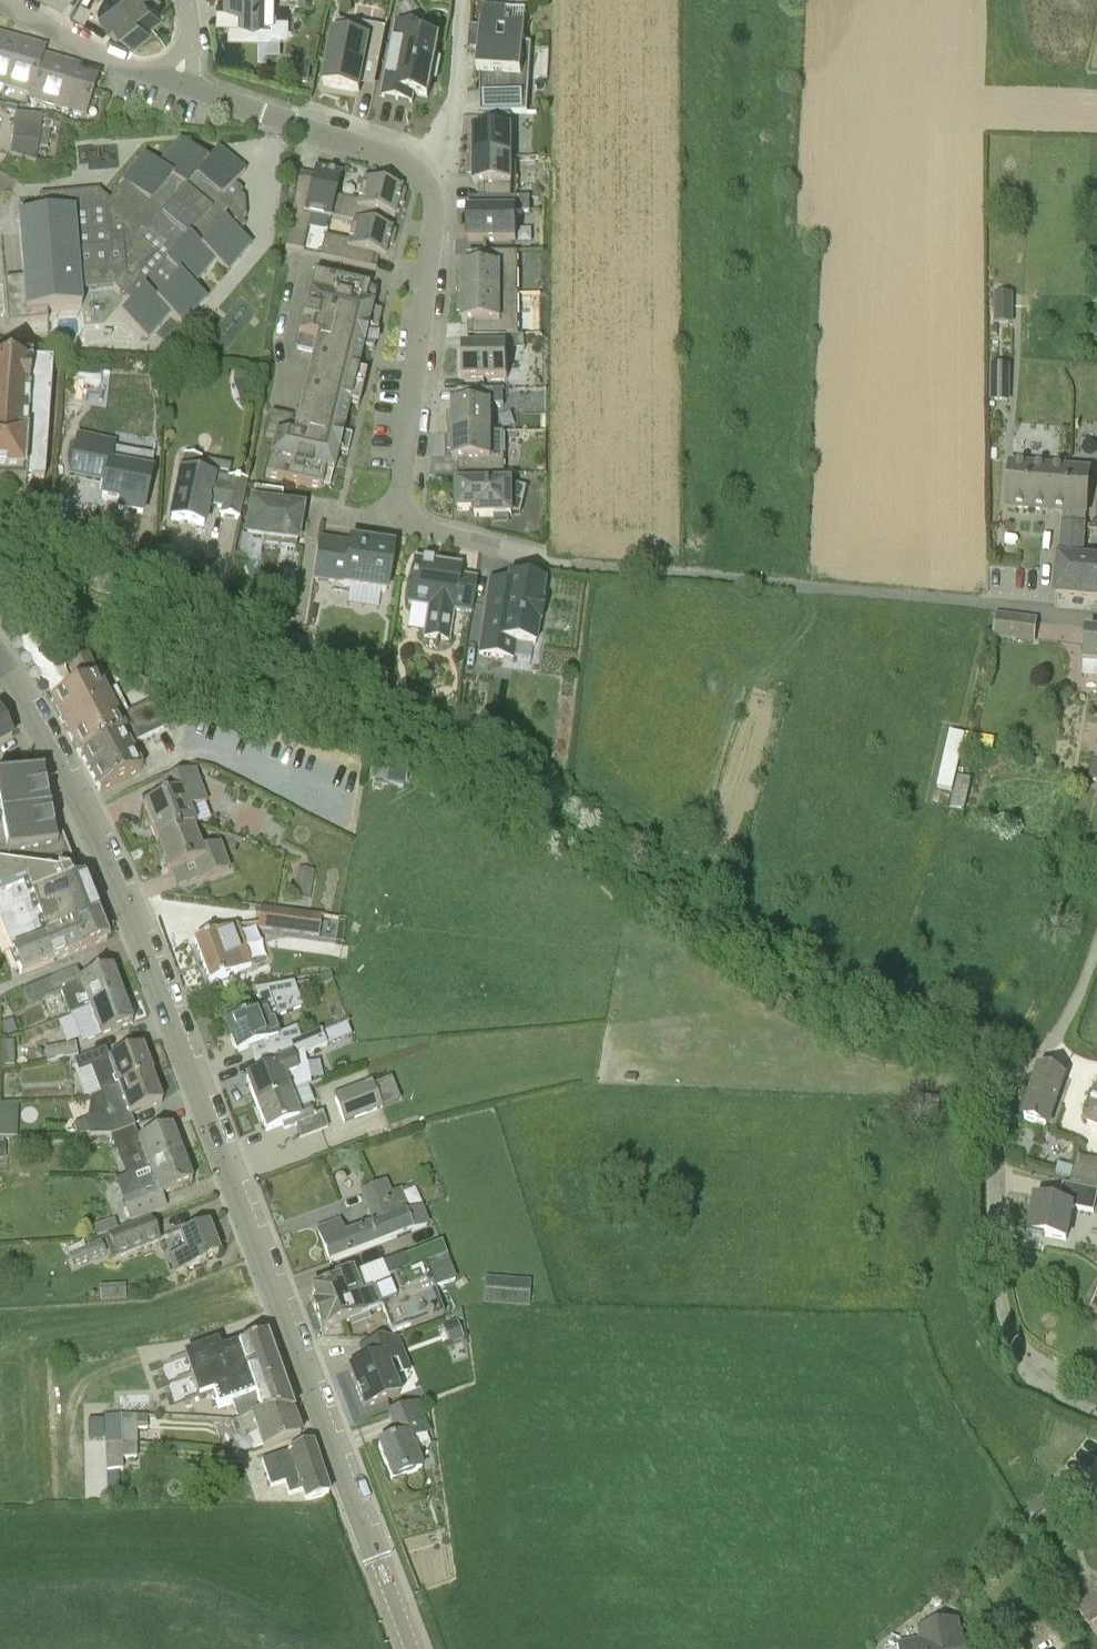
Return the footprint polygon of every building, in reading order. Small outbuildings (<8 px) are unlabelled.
[(86,3),(81,0),(80,0),(73,14),(84,20),(91,5),(86,3)] [(149,18),(133,0),(111,0),(98,10),(113,29),(118,25),(130,39),(149,24),(147,20),(149,18)] [(149,18),(160,9),(152,0),(133,0),(149,18)] [(272,16),(272,0),(226,0),(226,6),(239,6),(239,16),(239,21),(227,21),(227,35),(282,35),(282,16),(272,16)] [(480,116),(511,116),(511,115),(527,114),(530,78),(522,78),(525,24),(511,23),(511,21),(505,21),(505,23),(481,21),(480,28),(469,27),(468,50),(479,51),(480,78),(486,78),(486,88),(483,88),(483,112),(480,112),(480,116)] [(323,86),(359,93),(365,61),(380,64),(387,30),(354,24),(351,38),(334,35),(323,86)] [(436,33),(397,25),(382,98),(412,104),(414,96),(428,99),(432,79),(436,80),(440,62),(435,61),(439,42),(434,41),(436,33)] [(21,42),(0,36),(0,87),(6,88),(21,42)] [(32,96),(44,57),(46,50),(21,42),(6,88),(32,96)] [(59,107),(72,65),(44,57),(32,96),(35,98),(34,99),(59,107)] [(59,107),(87,116),(100,74),(72,65),(59,107)] [(16,115),(10,156),(36,164),(43,118),(16,115)] [(511,158),(511,116),(480,116),(479,116),(479,118),(484,117),(484,130),(473,130),(473,141),(469,141),(469,158),(511,158)] [(246,173),(219,149),(207,162),(181,140),(158,166),(145,155),(122,183),(124,184),(110,202),(98,192),(39,196),(41,215),(19,217),(23,280),(5,281),(8,324),(48,321),(47,311),(82,308),(80,292),(114,289),(132,305),(121,318),(148,341),(171,315),(184,326),(207,299),(194,287),(215,262),(228,273),(252,246),(239,235),(245,226),(242,224),(246,219),(245,200),(240,196),(243,193),(235,186),(246,173)] [(511,200),(511,158),(469,158),(469,174),(473,175),(474,186),(485,186),(485,198),(479,198),(479,200),(511,200)] [(331,217),(336,197),(341,175),(326,169),(325,174),(315,171),(312,182),(298,178),(299,173),(297,173),(286,250),(303,254),(311,219),(330,224),(331,217)] [(353,222),(381,229),(384,216),(394,219),(397,205),(402,207),(405,193),(401,192),(401,191),(380,186),(381,184),(365,178),(364,179),(365,179),(359,203),(336,197),(331,217),(353,222)] [(530,199),(511,200),(479,200),(479,213),(467,213),(467,242),(516,242),(516,215),(530,215),(530,199)] [(391,231),(381,229),(353,222),(348,243),(325,237),(320,258),(376,271),(377,269),(372,268),(375,257),(385,259),(388,246),(392,247),(395,233),(391,232),(391,231)] [(458,295),(518,295),(518,253),(467,253),(467,255),(473,255),(473,267),(462,268),(462,279),(458,279),(458,295)] [(365,308),(369,290),(314,276),(296,351),(314,355),(315,349),(322,351),(300,443),(288,439),(293,419),(271,414),(266,436),(276,438),(266,477),(322,490),(326,472),(333,474),(361,356),(363,350),(360,349),(360,339),(369,338),(376,311),(365,308)] [(519,337),(518,295),(458,295),(458,312),(462,312),(462,323),(473,323),(474,336),(468,336),(468,337),(475,337),(507,337),(519,337)] [(994,324),(1013,324),(1013,295),(995,295),(994,324)] [(507,337),(475,337),(475,349),(462,349),(463,380),(507,380),(507,337)] [(31,360),(8,358),(8,368),(0,368),(0,482),(26,484),(27,479),(44,481),(52,367),(31,365),(31,360)] [(1008,369),(992,369),(992,402),(1008,402),(1008,369)] [(78,374),(76,395),(75,400),(86,401),(87,391),(99,392),(101,377),(89,375),(78,374)] [(233,382),(241,405),(255,400),(246,377),(233,382)] [(490,433),(490,406),(503,405),(503,391),(458,391),(458,393),(464,393),(464,405),(453,405),(453,416),(448,416),(448,433),(490,433)] [(458,475),(496,474),(505,474),(504,433),(490,433),(448,433),(448,450),(453,450),(453,461),(464,461),(464,473),(458,473),(458,475)] [(142,515),(150,478),(110,468),(116,442),(101,439),(93,476),(107,479),(103,499),(122,502),(120,510),(142,515)] [(243,499),(247,482),(228,478),(227,484),(198,477),(201,460),(184,456),(177,494),(172,521),(204,527),(208,507),(223,510),(221,518),(238,521),(243,499)] [(1086,515),(1090,472),(1010,465),(1007,508),(1086,515)] [(496,474),(458,475),(454,475),(454,491),(458,491),(458,512),(475,511),(475,517),(494,517),(494,521),(509,521),(509,517),(512,517),(511,484),(496,485),(496,474)] [(281,508),(283,493),(255,488),(247,536),(264,539),(263,547),(295,552),(301,518),(295,516),(296,510),(281,508)] [(1093,600),(1096,561),(1081,560),(1084,526),(1064,524),(1061,555),(1059,554),(1055,596),(1093,600)] [(349,554),(321,550),(322,542),(321,542),(320,549),(319,549),(314,580),(344,585),(343,587),(386,594),(393,550),(350,543),(349,554)] [(472,614),(477,581),(458,578),(460,569),(435,565),(433,560),(423,558),(420,563),(415,562),(409,605),(429,608),(424,638),(449,642),(453,611),(472,614)] [(280,586),(295,587),(297,573),(282,571),(280,586)] [(541,607),(544,586),(508,581),(507,585),(490,583),(479,656),(513,661),(516,645),(535,648),(538,627),(539,627),(542,607),(541,607)] [(1038,618),(996,613),(992,637),(1035,644),(1038,618)] [(1086,634),(1084,664),(1082,678),(1096,679),(1096,635),(1086,634)] [(277,651),(295,656),(298,643),(281,639),(277,651)] [(130,715),(116,689),(106,695),(87,659),(69,669),(79,688),(52,703),(80,758),(124,734),(131,747),(148,740),(147,739),(175,725),(163,699),(130,715)] [(13,737),(0,713),(0,744),(13,737)] [(964,746),(967,734),(951,731),(947,751),(962,754),(964,746)] [(142,771),(131,747),(124,734),(80,758),(81,758),(100,793),(119,782),(142,771)] [(943,759),(937,788),(952,792),(959,762),(943,759)] [(1096,782),(1096,761),(1094,760),(1093,759),(1092,760),(1088,779),(1096,782)] [(370,781),(387,783),(389,768),(373,766),(370,781)] [(389,768),(387,783),(405,787),(408,772),(389,768)] [(157,842),(194,829),(196,828),(189,811),(208,804),(196,771),(160,784),(165,799),(144,807),(157,842)] [(68,876),(69,876),(76,874),(63,838),(54,841),(49,813),(51,813),(50,811),(49,811),(42,776),(44,776),(43,775),(0,783),(0,889),(68,876)] [(971,780),(958,777),(950,808),(965,811),(971,780)] [(169,874),(191,865),(198,883),(230,871),(221,844),(202,851),(194,829),(157,842),(169,874)] [(313,877),(297,874),(292,899),(308,901),(313,877)] [(71,884),(68,876),(0,889),(0,918),(23,976),(107,942),(83,880),(71,884)] [(287,935),(291,913),(259,908),(256,930),(287,935)] [(291,913),(287,935),(318,939),(321,917),(291,913)] [(210,984),(252,969),(253,968),(237,927),(217,935),(217,934),(215,935),(195,942),(210,984)] [(91,977),(81,981),(76,970),(48,980),(53,993),(60,990),(70,1017),(122,997),(112,970),(91,977)] [(262,1045),(265,1054),(300,1041),(296,1030),(279,1036),(274,1025),(277,1019),(302,1010),(293,985),(254,991),(261,1012),(226,1025),(237,1054),(262,1045)] [(220,994),(223,1005),(234,1002),(231,992),(220,994)] [(81,1045),(112,1033),(132,1025),(122,997),(70,1017),(81,1045)] [(1,1025),(6,1037),(17,1033),(12,1021),(1,1025)] [(328,1047),(323,1033),(323,1032),(300,1041),(265,1054),(265,1056),(268,1063),(259,1067),(262,1074),(246,1080),(256,1106),(291,1093),(290,1092),(307,1086),(310,1086),(300,1057),(328,1047)] [(15,1068),(15,1043),(3,1043),(4,1068),(15,1068)] [(47,1063),(78,1058),(76,1044),(45,1049),(47,1063)] [(152,1077),(141,1049),(110,1061),(106,1049),(74,1061),(79,1073),(91,1068),(101,1095),(152,1077)] [(1049,1128),(1059,1098),(1065,1077),(1040,1068),(1024,1120),(1049,1128)] [(131,1116),(162,1105),(152,1077),(91,1099),(87,1119),(84,1120),(85,1122),(74,1126),(78,1137),(90,1136),(111,1136),(135,1127),(131,1116)] [(383,1109),(372,1081),(333,1096),(344,1124),(383,1109)] [(266,1133),(290,1124),(292,1130),(296,1128),(301,1140),(328,1130),(322,1114),(315,1117),(311,1106),(315,1105),(307,1086),(290,1092),(291,1093),(256,1106),(266,1133)] [(1084,1120),(1096,1126),(1096,1089),(1084,1120)] [(913,1116),(937,1118),(939,1098),(915,1096),(913,1116)] [(150,1136),(140,1140),(135,1127),(111,1136),(116,1149),(122,1147),(126,1158),(143,1152),(149,1168),(149,1169),(181,1156),(171,1128),(150,1136)] [(4,1139),(17,1139),(17,1129),(0,1128),(0,1138),(4,1139)] [(162,1195),(171,1192),(192,1184),(181,1156),(149,1169),(154,1180),(137,1186),(143,1202),(125,1208),(131,1223),(167,1210),(162,1195)] [(1096,1182),(1096,1158),(1079,1157),(1077,1181),(1096,1182)] [(402,1188),(391,1192),(387,1183),(362,1192),(375,1226),(344,1237),(339,1223),(318,1231),(330,1263),(429,1226),(422,1207),(410,1211),(402,1188)] [(1069,1239),(1075,1208),(1094,1212),(1096,1192),(1096,1190),(1062,1183),(1059,1205),(1036,1201),(1030,1231),(1069,1239)] [(123,1228),(131,1251),(158,1242),(150,1219),(123,1228)] [(174,1274),(185,1270),(206,1262),(205,1259),(218,1254),(208,1227),(179,1238),(185,1252),(167,1258),(174,1274)] [(123,1228),(118,1230),(108,1233),(116,1256),(131,1251),(123,1228)] [(107,1255),(102,1241),(85,1248),(83,1243),(66,1250),(75,1270),(107,1255)] [(388,1279),(410,1271),(405,1256),(383,1263),(388,1279)] [(444,1316),(434,1289),(456,1280),(448,1257),(410,1271),(388,1279),(390,1284),(374,1289),(375,1291),(382,1310),(384,1317),(388,1325),(391,1335),(444,1316)] [(362,1296),(354,1273),(352,1271),(335,1277),(337,1281),(311,1291),(316,1306),(311,1308),(321,1332),(382,1310),(375,1291),(362,1296)] [(529,1308),(531,1280),(486,1276),(484,1303),(529,1308)] [(104,1299),(130,1299),(130,1284),(104,1284),(104,1299)] [(1088,1312),(1096,1316),(1096,1294),(1088,1312)] [(463,1340),(457,1323),(443,1329),(449,1345),(463,1340)] [(293,1414),(283,1387),(267,1338),(221,1354),(218,1344),(183,1355),(198,1400),(200,1399),(202,1406),(216,1401),(218,1408),(232,1403),(238,1420),(252,1416),(293,1414)] [(364,1410),(401,1396),(389,1364),(396,1361),(405,1358),(396,1338),(380,1339),(359,1347),(365,1363),(349,1369),(364,1410)] [(168,1361),(171,1375),(186,1372),(183,1358),(168,1361)] [(392,1482),(422,1470),(411,1442),(431,1434),(419,1403),(390,1415),(399,1439),(379,1447),(392,1482)] [(262,1450),(279,1444),(300,1437),(293,1414),(252,1416),(238,1420),(232,1422),(237,1438),(256,1432),(262,1450)] [(105,1445),(138,1444),(137,1429),(147,1429),(147,1416),(104,1416),(105,1445)] [(103,1421),(89,1421),(90,1442),(104,1441),(103,1421)] [(108,1471),(119,1471),(123,1470),(123,1459),(138,1459),(138,1444),(105,1445),(105,1471),(108,1471)] [(305,1503),(307,1503),(328,1496),(312,1444),(291,1451),(288,1452),(262,1460),(271,1487),(285,1483),(289,1495),(301,1491),(305,1503)] [(120,1501),(119,1471),(108,1471),(109,1501),(120,1501)] [(1096,1591),(1075,1606),(1088,1622),(1096,1634),(1096,1593),(1096,1591)] [(963,1632),(961,1632),(959,1620),(916,1626),(918,1640),(898,1643),(899,1648),(966,1648),(963,1632)]
